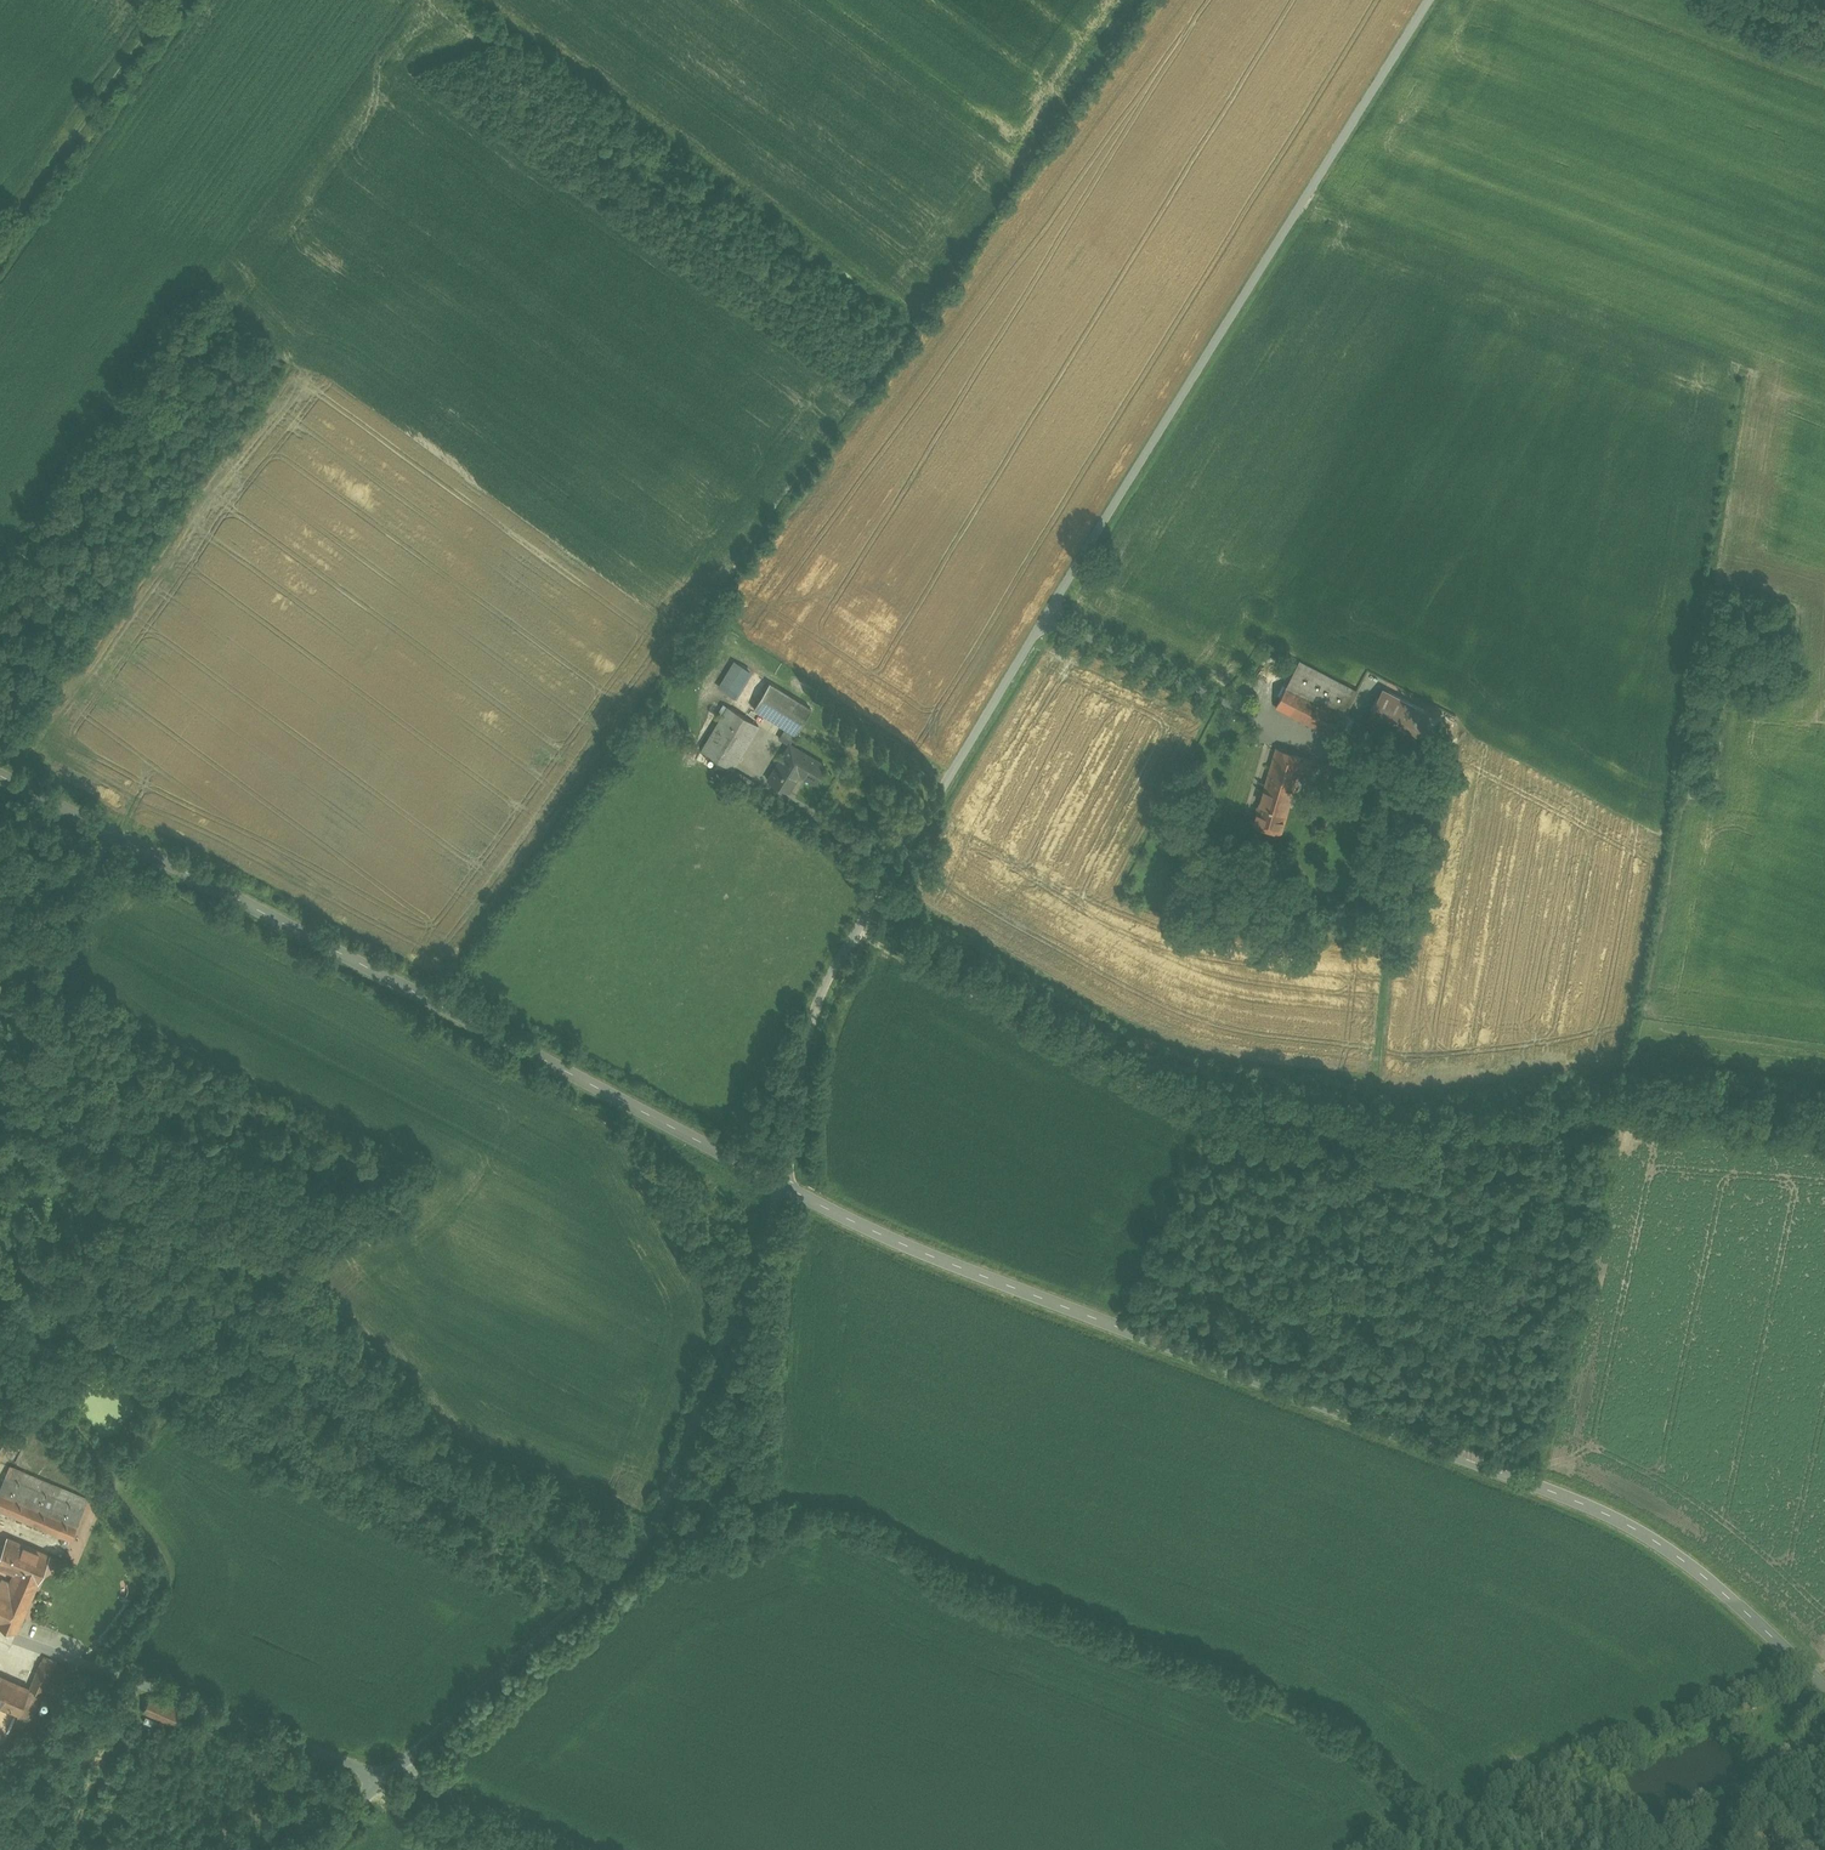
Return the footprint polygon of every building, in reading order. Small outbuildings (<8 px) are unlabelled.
[(1366,680),(1308,652),(1287,694),(1345,724),(1366,680)] [(741,698),(758,670),(738,658),(721,686),(741,698)] [(1449,702),(1395,676),(1379,709),(1434,735),(1449,702)] [(785,684),(769,708),(811,734),(826,710),(785,684)] [(774,726),(746,708),(720,748),(749,766),(774,726)] [(1300,739),(1271,728),(1256,768),(1284,779),(1300,739)] [(814,755),(782,736),(761,770),(780,781),(790,765),(804,773),(814,755)] [(1328,765),(1338,781),(1360,767),(1350,751),(1328,765)] [(1284,782),(1258,772),(1248,798),(1274,808),(1284,782)] [(0,1435),(0,1461),(15,1434),(4,1428),(0,1435)] [(11,1463),(0,1489),(0,1510),(71,1540),(90,1496),(11,1463)] [(9,1537),(0,1558),(0,1566),(15,1573),(11,1582),(34,1591),(50,1554),(9,1537)] [(17,1632),(34,1591),(11,1582),(2,1578),(0,1584),(0,1624),(17,1632)] [(42,1661),(30,1689),(43,1694),(54,1666),(42,1661)] [(32,1719),(43,1694),(30,1689),(0,1676),(0,1706),(32,1719)] [(181,1710),(150,1696),(144,1711),(175,1724),(181,1710)]
